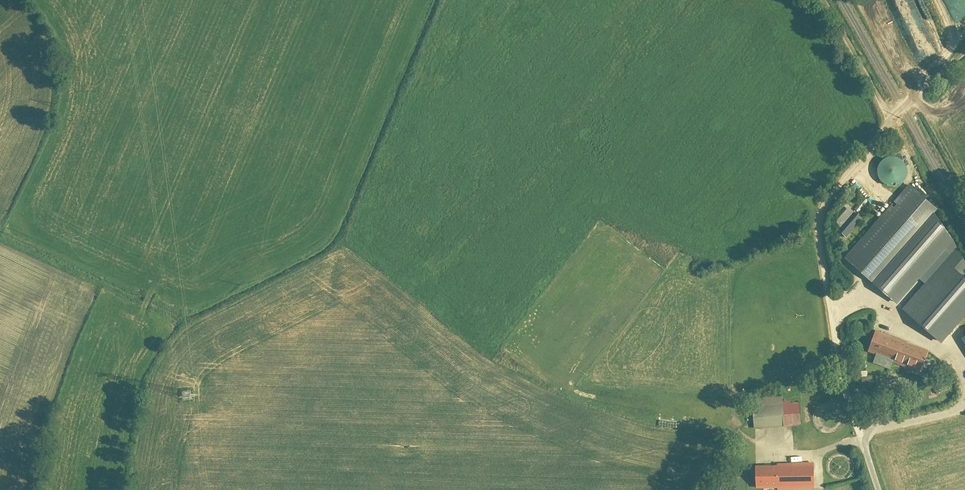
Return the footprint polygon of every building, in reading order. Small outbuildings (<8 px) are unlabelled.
[(901,160),(897,157),(893,156),(888,156),(883,158),(880,161),(877,166),(877,170),(877,175),(880,179),(883,182),(887,184),(891,184),(896,184),(900,181),(903,178),(905,174),(905,169),(904,164),(901,160)] [(905,180),(841,252),(940,342),(964,313),(964,262),(936,208),(905,180)] [(928,349),(874,330),(864,358),(918,377),(928,349)] [(750,400),(753,429),(791,425),(787,395),(750,400)] [(809,483),(809,458),(752,459),(753,485),(809,483)]
